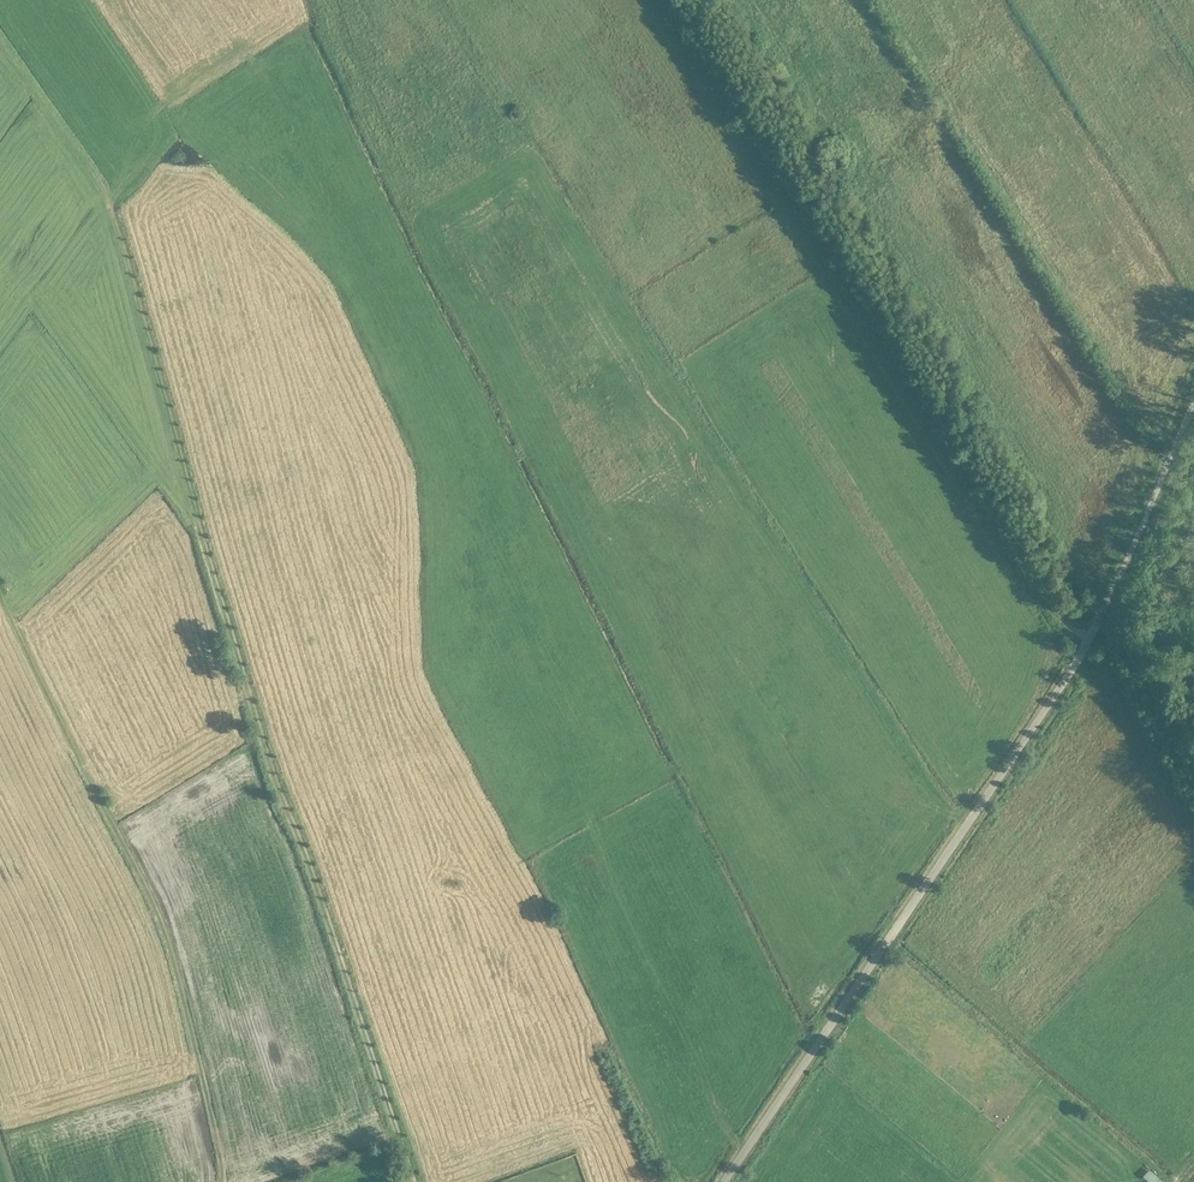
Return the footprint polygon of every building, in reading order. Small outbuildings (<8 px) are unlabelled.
[(0,566),(0,577),(8,573),(4,564),(0,566)]
